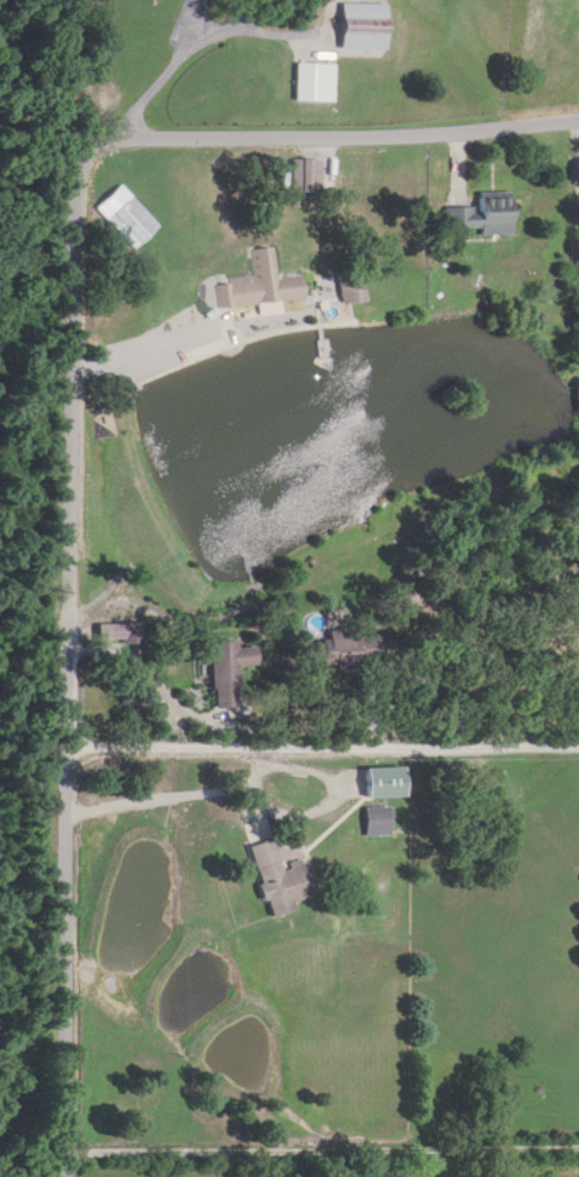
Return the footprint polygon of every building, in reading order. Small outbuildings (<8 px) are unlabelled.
[(341,50),(386,51),(386,5),(341,4),(341,50)] [(333,102),(333,64),(294,64),(294,102),(333,102)] [(476,193),(476,208),(443,209),(443,229),(477,229),(477,236),(512,235),(512,193),(476,193)] [(214,309),(306,301),(303,278),(276,280),(273,249),(248,251),(250,280),(212,283),(214,309)] [(362,275),(337,278),(341,304),(365,301),(362,275)] [(141,643),(141,624),(97,624),(97,643),(141,643)] [(353,637),(352,630),(322,631),(324,666),(380,663),(378,636),(353,637)] [(238,708),(238,666),(254,666),(254,648),(237,648),(236,642),(210,643),(211,708),(238,708)] [(568,674),(574,701),(578,700),(578,671),(568,674)] [(364,769),(364,799),(404,799),(404,769),(364,769)] [(363,837),(389,837),(389,808),(363,808),(363,837)] [(311,897),(302,862),(280,868),(273,840),(248,847),(268,919),(295,912),(292,902),(311,897)]
